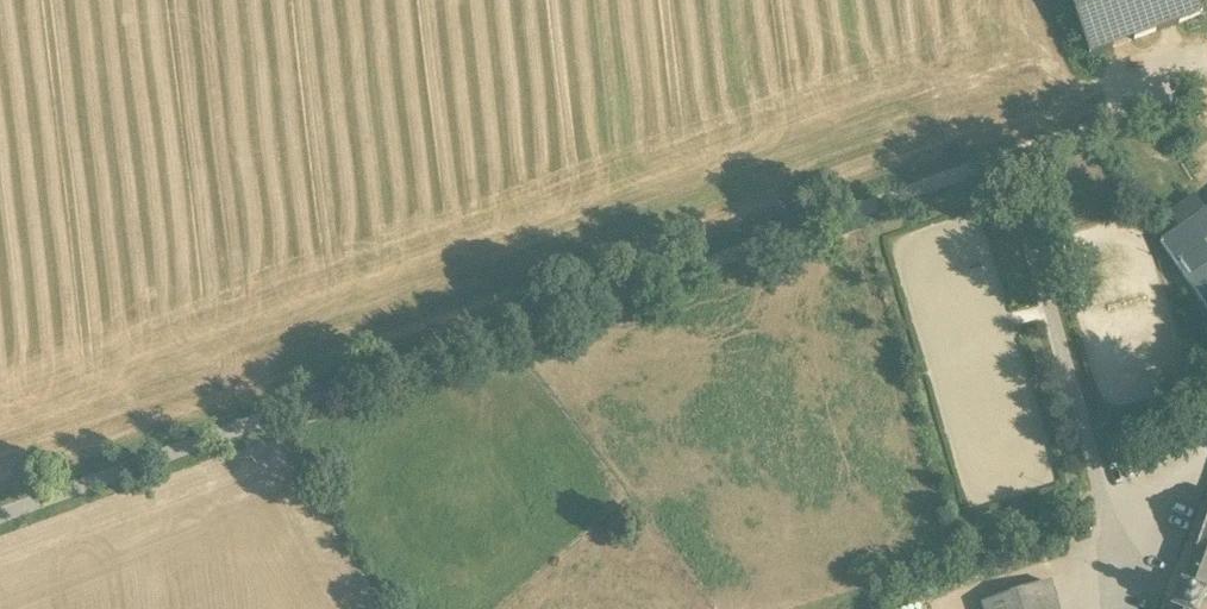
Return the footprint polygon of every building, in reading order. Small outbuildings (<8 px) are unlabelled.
[(1092,69),(1206,29),(1206,0),(1068,0),(1092,69)] [(1063,156),(1061,151),(1049,156),(1051,161),(1063,156)] [(1192,200),(1169,216),(1179,231),(1203,215),(1192,200)] [(1160,245),(1206,313),(1206,213),(1203,215),(1179,231),(1160,245)] [(1204,597),(1205,592),(1204,592),(1206,583),(1206,520),(1171,608),(1199,608),(1204,597)] [(981,601),(984,608),(1058,608),(1049,580),(981,601)]
